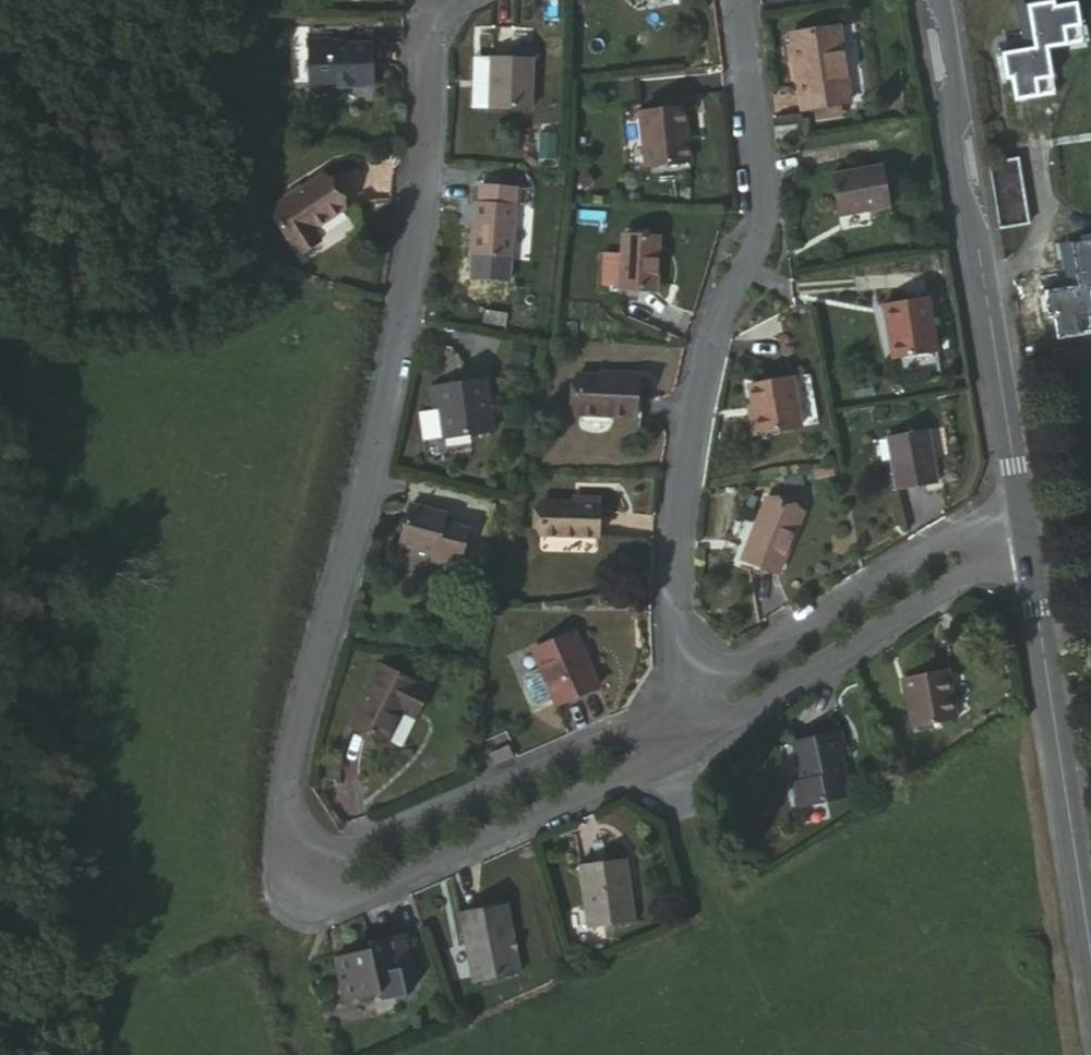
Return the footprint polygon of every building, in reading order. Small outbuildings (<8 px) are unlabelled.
[(1003,48),(1009,83),(1018,81),(1020,100),(1056,94),(1049,48),(1085,43),(1078,6),(1055,9),(1054,2),(1034,7),(1035,15),(1024,17),(1028,44),(1003,48)] [(314,88),(378,88),(378,45),(337,46),(337,34),(314,34),(314,88)] [(858,114),(848,35),(799,43),(810,121),(858,114)] [(539,119),(540,68),(499,66),(497,118),(539,119)] [(655,174),(698,169),(692,115),(649,120),(655,174)] [(992,166),(1002,232),(1033,227),(1024,160),(992,166)] [(875,218),(876,224),(898,220),(892,177),(840,185),(846,221),(875,218)] [(353,223),(327,186),(272,222),(305,268),(328,254),(322,243),(353,223)] [(490,211),(519,214),(520,195),(491,193),(490,211)] [(523,214),(519,214),(490,211),(484,211),(480,266),(520,269),(523,214)] [(847,228),(876,224),(875,218),(846,221),(847,228)] [(664,300),(666,259),(659,259),(660,244),(629,242),(627,299),(664,300)] [(1042,288),(1046,321),(1059,321),(1061,341),(1090,337),(1090,300),(1089,290),(1090,290),(1090,242),(1075,245),(1075,252),(1067,253),(1070,284),(1042,288)] [(947,367),(938,313),(890,320),(899,375),(947,367)] [(580,421),(641,424),(646,383),(584,381),(580,421)] [(495,383),(441,391),(445,411),(451,445),(504,436),(495,383)] [(445,411),(441,391),(435,393),(438,412),(445,411)] [(802,442),(795,393),(759,397),(761,419),(756,420),(761,448),(802,442)] [(948,499),(936,444),(895,454),(907,509),(948,499)] [(546,542),(604,546),(607,510),(576,507),(574,515),(549,514),(546,542)] [(751,511),(736,555),(748,559),(746,566),(741,566),(736,576),(769,586),(789,524),(751,511)] [(465,582),(476,541),(455,535),(457,526),(417,516),(405,558),(436,568),(435,574),(465,582)] [(748,559),(736,555),(730,574),(736,576),(741,566),(746,566),(748,559)] [(558,713),(597,694),(573,640),(533,658),(558,713)] [(419,716),(431,692),(386,671),(358,731),(394,749),(411,713),(419,716)] [(925,737),(965,730),(956,680),(916,687),(925,737)] [(799,793),(852,781),(838,717),(798,727),(806,764),(793,767),(799,793)] [(494,768),(514,760),(509,749),(488,757),(494,768)] [(615,943),(660,929),(641,867),(597,880),(615,943)] [(479,989),(524,982),(514,913),(468,921),(479,989)] [(386,987),(420,976),(410,942),(376,952),(378,960),(344,970),(358,1016),(391,1006),(386,987)]
